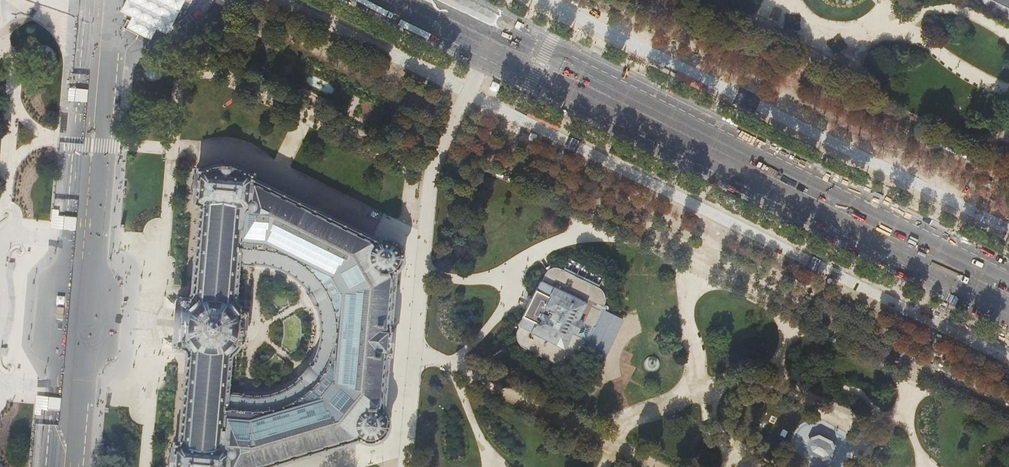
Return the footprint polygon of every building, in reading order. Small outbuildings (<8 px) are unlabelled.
[(1008,9),(1008,0),(991,0),(1008,9)] [(354,442),(359,441),(360,441),(362,442),(364,443),(366,443),(367,443),(370,444),(371,443),(373,443),(375,443),(377,442),(379,442),(380,440),(384,438),(386,434),(388,431),(388,428),(389,425),(388,421),(387,417),(386,415),(386,414),(385,413),(383,411),(383,408),(384,406),(388,360),(388,357),(388,356),(391,356),(391,349),(392,336),(393,328),(391,328),(391,327),(391,326),(391,325),(391,322),(395,273),(397,272),(398,271),(399,270),(400,269),(401,267),(402,265),(404,262),(404,260),(404,258),(404,256),(404,254),(404,253),(403,251),(403,249),(402,247),(400,245),(399,243),(395,241),(394,240),(390,239),(386,238),(385,238),(383,238),(379,239),(378,239),(376,240),(374,239),(348,226),(345,225),(331,218),(315,210),(299,202),(298,202),(270,188),(268,187),(255,181),(253,180),(253,175),(251,175),(249,175),(247,173),(244,171),(242,170),(238,168),(236,167),(232,166),(230,166),(226,165),(220,165),(218,165),(214,166),(208,168),(206,169),(202,171),(197,170),(197,175),(195,175),(194,182),(194,192),(193,202),(195,202),(194,206),(199,207),(192,291),(191,296),(191,297),(190,298),(189,299),(188,299),(188,297),(179,297),(179,299),(176,298),(175,301),(175,304),(175,308),(175,309),(178,310),(178,312),(180,312),(181,312),(183,314),(183,317),(181,321),(180,323),(180,325),(181,329),(181,333),(181,337),(179,339),(176,338),(172,338),(172,339),(172,340),(172,344),(172,349),(174,350),(174,352),(183,352),(183,350),(185,351),(185,352),(186,353),(186,355),(186,359),(185,367),(185,375),(179,444),(174,443),(174,448),(172,448),(170,466),(270,466),(354,442)] [(564,268),(596,283),(600,276),(568,260),(564,268)] [(544,277),(542,282),(540,282),(535,292),(532,298),(531,298),(530,299),(528,303),(525,309),(527,309),(523,317),(519,325),(519,327),(518,329),(517,332),(517,334),(517,336),(517,339),(518,341),(518,342),(520,345),(521,346),(524,348),(556,364),(558,365),(559,365),(560,366),(562,366),(564,366),(567,366),(568,365),(570,365),(571,364),(572,364),(574,363),(576,361),(578,357),(579,355),(591,361),(594,363),(601,366),(622,322),(600,312),(601,310),(603,306),(605,302),(605,300),(605,299),(605,297),(604,296),(604,294),(603,293),(602,291),(600,290),(599,289),(562,271),(562,270),(561,269),(559,269),(558,268),(557,268),(557,267),(556,266),(555,266),(554,266),(553,266),(553,267),(552,268),(552,269),(553,269),(553,270),(554,271),(554,272),(553,273),(552,274),(550,274),(549,274),(548,273),(548,272),(548,271),(545,276),(544,277)] [(810,453),(824,460),(832,457),(836,449),(833,441),(820,434),(811,437),(807,445),(810,453)]
